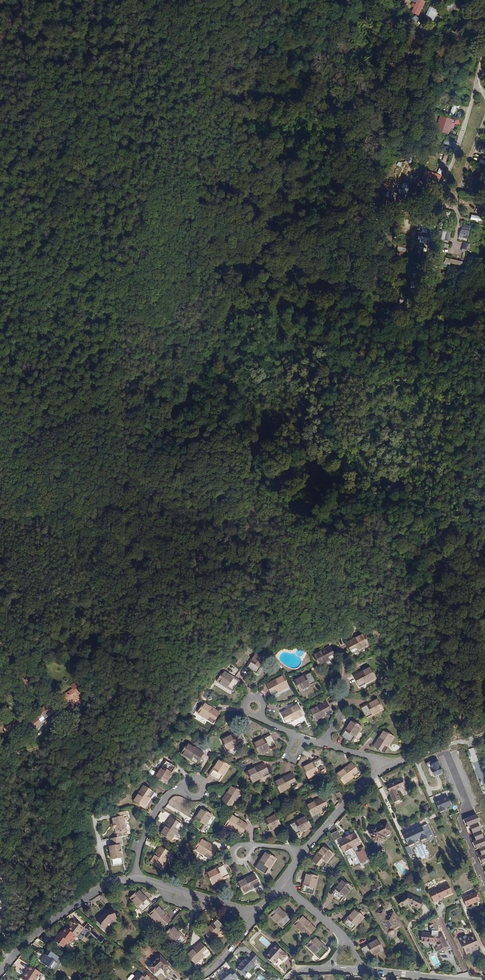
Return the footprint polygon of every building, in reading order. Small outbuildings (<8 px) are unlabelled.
[(426,1),(423,0),(417,0),(416,2),(412,11),(419,15),(426,1)] [(466,0),(455,0),(453,4),(463,9),(467,1),(466,0)] [(439,10),(430,6),(425,17),(434,21),(439,10)] [(456,108),(459,108),(460,104),(453,103),(450,115),(454,116),(456,108)] [(455,119),(455,120),(441,115),(436,131),(449,135),(451,128),(454,129),(455,124),(458,125),(460,121),(455,119)] [(440,182),(441,174),(425,171),(424,179),(440,182)] [(479,182),(480,179),(468,174),(467,178),(469,179),(467,183),(473,185),(475,181),(479,182)] [(399,194),(408,195),(408,184),(405,184),(405,190),(399,190),(399,194)] [(468,237),(471,226),(464,224),(463,230),(461,230),(460,235),(468,237)] [(444,229),(441,239),(448,242),(451,231),(444,229)] [(426,248),(417,247),(415,258),(424,259),(426,248)] [(462,265),(463,259),(446,255),(444,262),(462,265)] [(363,634),(359,636),(360,638),(356,640),(355,638),(352,640),(346,643),(352,654),(369,645),(363,634)] [(324,649),(320,651),(321,653),(318,655),(317,653),(313,655),(319,666),(336,658),(330,646),(324,650),(324,649)] [(257,651),(254,655),(256,656),(254,659),(252,658),(250,662),(247,668),(257,674),(267,658),(257,651)] [(370,666),(367,668),(368,670),(364,672),(363,670),(359,672),(359,673),(353,676),(359,687),(376,678),(370,666)] [(226,675),(227,673),(223,671),(220,669),(217,673),(220,675),(216,682),(233,692),(239,681),(234,678),(234,677),(231,675),(229,677),(226,675)] [(304,674),(301,676),(302,678),(298,680),(297,678),(293,680),(300,692),(317,683),(311,672),(305,675),(304,674)] [(283,675),(279,677),(280,679),(276,681),(276,679),(272,681),(272,682),(266,685),(272,696),(289,687),(283,675)] [(74,701),(79,698),(73,689),(62,697),(66,703),(72,699),(74,701)] [(378,699),(374,700),(375,702),(371,704),(370,702),(367,704),(367,705),(361,708),(366,719),(384,710),(378,699)] [(214,709),(211,707),(210,708),(207,706),(208,705),(204,702),(197,713),(213,724),(220,713),(214,710),(214,709)] [(320,704),(316,706),(317,708),(314,710),(313,708),(309,710),(315,722),(332,713),(327,702),(321,705),(320,704)] [(54,709),(50,703),(39,711),(41,714),(31,722),(29,724),(34,731),(47,722),(45,719),(50,715),(49,713),(54,709)] [(298,704),(294,706),(295,707),(292,710),(291,708),(287,710),(281,714),(286,724),(304,716),(298,704)] [(13,732),(20,728),(15,719),(3,726),(6,732),(11,729),(13,732)] [(351,720),(349,723),(350,724),(348,728),(346,726),(344,730),(345,730),(341,736),(351,743),(362,727),(351,720)] [(383,730),(381,734),(382,735),(380,738),(379,737),(377,741),(374,747),(384,754),(394,737),(383,730)] [(232,734),(229,736),(229,738),(226,739),(225,737),(221,739),(227,751),(244,743),(239,731),(233,734),(232,734)] [(264,737),(260,739),(261,741),(258,743),(257,741),(253,743),(259,755),(276,746),(270,734),(264,738),(264,737)] [(199,749),(195,747),(194,749),(191,747),(192,745),(188,742),(181,754),(197,764),(204,753),(198,750),(199,749)] [(474,748),(467,750),(472,763),(478,761),(474,748)] [(426,764),(432,777),(444,772),(439,758),(426,764)] [(219,759),(217,762),(219,763),(216,767),(215,766),(212,769),(213,770),(209,775),(220,782),(230,765),(219,759)] [(314,761),(310,763),(311,765),(307,767),(306,765),(302,767),(308,779),(326,770),(320,759),(314,762),(314,761)] [(162,766),(160,769),(161,771),(159,774),(157,773),(155,777),(166,784),(176,768),(166,761),(162,766)] [(258,765),(254,767),(255,769),(252,770),(251,769),(247,771),(253,783),(270,774),(264,763),(259,766),(258,765)] [(346,767),(343,769),(344,771),(341,773),(340,771),(336,774),(344,784),(359,773),(352,763),(347,767),(346,767)] [(286,775),(282,777),(283,780),(279,781),(278,779),(274,781),(280,793),(297,784),(292,773),(286,776),(286,775)] [(404,785),(401,780),(398,782),(398,781),(386,786),(394,802),(400,800),(396,790),(401,788),(401,787),(404,785)] [(140,791),(137,794),(139,795),(137,798),(135,797),(133,801),(144,808),(154,792),(144,785),(140,791)] [(231,785),(229,789),(231,790),(229,793),(227,792),(225,796),(222,802),(232,808),(242,792),(231,785)] [(317,799),(313,801),(314,803),(311,804),(310,803),(306,805),(312,817),(329,808),(324,797),(317,800),(317,799)] [(436,800),(439,811),(452,808),(450,797),(436,800)] [(201,808),(199,811),(201,813),(199,816),(197,815),(194,819),(195,819),(191,825),(202,831),(212,815),(201,808)] [(127,815),(126,811),(112,814),(113,818),(113,819),(114,823),(113,823),(114,829),(115,829),(117,835),(127,832),(123,816),(127,815)] [(242,821),(239,819),(238,820),(234,818),(236,817),(231,814),(225,825),(241,836),(248,825),(242,821)] [(275,814),(271,816),(272,818),(269,819),(268,817),(264,819),(264,820),(258,823),(264,834),(281,825),(275,814)] [(475,814),(462,819),(465,827),(469,826),(475,840),(471,842),(474,849),(478,848),(481,855),(478,857),(481,864),(484,862),(484,838),(475,814)] [(306,816),(302,817),(303,819),(299,821),(298,819),(295,821),(295,822),(289,825),(295,836),(312,827),(306,816)] [(167,823),(164,827),(166,828),(164,831),(162,830),(160,834),(171,841),(181,824),(171,817),(167,823)] [(391,831),(387,823),(380,826),(380,825),(369,830),(375,842),(384,837),(383,835),(391,831)] [(409,846),(433,837),(428,823),(403,833),(409,846)] [(331,834),(334,841),(342,837),(339,830),(331,834)] [(342,841),(338,843),(343,853),(361,844),(355,833),(341,840),(342,841)] [(123,846),(122,838),(111,840),(112,848),(110,848),(112,862),(113,862),(122,860),(120,847),(123,846)] [(212,845),(208,843),(207,844),(204,842),(205,841),(201,838),(194,849),(210,860),(217,849),(212,845)] [(156,851),(154,855),(156,856),(154,859),(152,858),(149,862),(160,870),(171,853),(161,846),(157,852),(156,851)] [(320,854),(318,852),(312,861),(321,869),(334,853),(324,846),(321,849),(322,851),(320,854)] [(265,851),(263,855),(265,856),(263,859),(261,858),(259,862),(256,868),(266,875),(276,858),(265,851)] [(217,867),(213,869),(214,871),(211,872),(210,871),(206,873),(212,885),(229,876),(224,864),(218,868),(217,867)] [(306,873),(305,878),(306,878),(305,882),(304,881),(301,891),(313,895),(318,876),(306,873)] [(248,876),(245,878),(246,880),(242,882),(241,880),(237,882),(243,894),(260,885),(255,874),(249,877),(248,876)] [(338,887),(337,886),(330,894),(340,903),(352,887),(342,879),(339,883),(340,884),(338,887)] [(374,892),(382,888),(380,884),(372,889),(374,892)] [(438,900),(444,897),(452,893),(448,884),(429,892),(434,903),(439,901),(438,900)] [(148,899),(145,896),(143,897),(141,894),(142,893),(139,889),(129,898),(143,913),(152,904),(147,899),(148,899)] [(478,892),(463,897),(466,906),(481,902),(478,892)] [(419,908),(422,900),(407,894),(397,901),(401,907),(404,905),(405,906),(407,904),(409,904),(419,908)] [(167,915),(164,912),(163,913),(160,910),(162,909),(159,906),(149,914),(162,929),(171,921),(166,915),(167,915)] [(292,919),(284,912),(282,913),(280,911),(281,909),(278,906),(269,915),(283,928),(292,919)] [(112,921),(117,919),(113,909),(105,911),(97,921),(106,928),(112,921)] [(355,909),(352,912),(353,914),(351,916),(349,915),(342,923),(352,932),(364,917),(355,909)] [(400,927),(393,913),(387,916),(383,910),(377,913),(388,934),(391,936),(393,935),(395,933),(395,930),(400,927)] [(316,928),(308,921),(307,923),(304,920),(305,918),(302,915),(293,924),(307,938),(316,928)] [(448,941),(437,918),(427,923),(432,931),(438,931),(438,934),(442,934),(445,942),(448,941)] [(212,923),(208,926),(210,928),(207,930),(206,929),(202,932),(211,942),(226,928),(217,919),(212,924),(212,923)] [(78,937),(80,933),(84,928),(75,921),(70,927),(69,926),(67,929),(76,936),(78,937)] [(182,935),(179,932),(177,933),(175,931),(176,929),(173,926),(164,935),(177,949),(186,940),(181,935),(182,935)] [(67,929),(66,928),(63,933),(61,932),(54,941),(63,947),(68,941),(71,943),(76,936),(67,929)] [(98,938),(101,934),(94,928),(91,932),(98,938)] [(421,939),(422,939),(422,942),(436,943),(438,947),(436,948),(438,951),(445,952),(447,947),(445,942),(442,934),(438,934),(438,931),(432,931),(431,934),(422,933),(422,937),(421,937),(421,939)] [(470,950),(479,946),(474,935),(467,938),(468,939),(461,942),(467,956),(472,954),(470,950)] [(328,950),(321,942),(319,944),(317,941),(318,940),(315,937),(306,945),(320,959),(328,950)] [(377,939),(373,941),(374,943),(371,945),(370,943),(361,948),(367,959),(383,950),(377,939)] [(196,945),(193,949),(194,951),(191,953),(190,951),(186,954),(196,964),(210,951),(201,942),(197,946),(196,945)] [(67,943),(65,947),(72,951),(74,947),(67,943)] [(287,956),(276,946),(265,957),(273,965),(277,960),(276,960),(278,958),(282,961),(287,956)] [(51,969),(59,959),(60,957),(49,950),(44,958),(41,963),(51,969)] [(463,971),(467,969),(459,953),(455,954),(463,971)] [(258,958),(253,954),(248,959),(247,958),(243,962),(243,961),(239,965),(240,965),(236,969),(245,976),(255,965),(253,964),(258,958)] [(160,967),(161,968),(164,971),(170,965),(160,955),(148,967),(155,975),(160,970),(159,969),(160,967)] [(60,960),(59,959),(51,969),(54,971),(59,964),(58,963),(60,960)] [(30,966),(27,970),(28,970),(23,979),(40,979),(44,975),(30,966)] [(239,977),(231,967),(218,978),(219,979),(236,979),(239,977)]
